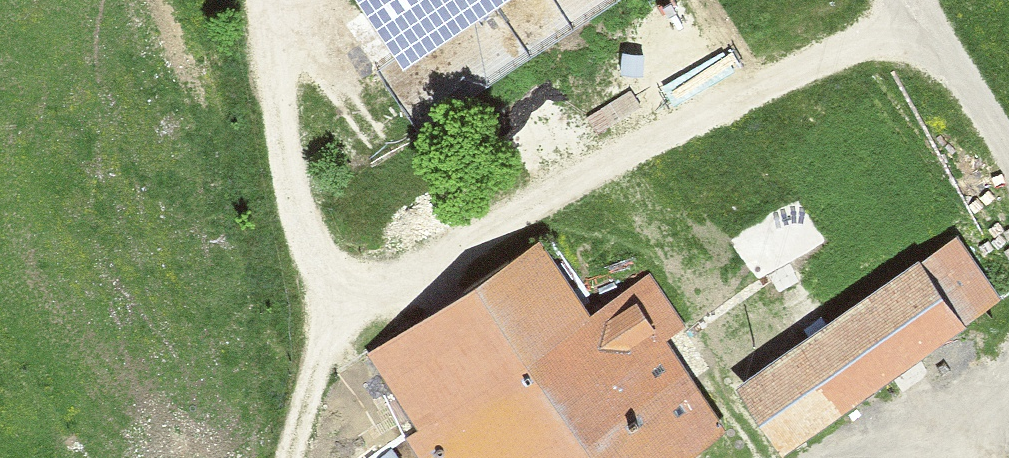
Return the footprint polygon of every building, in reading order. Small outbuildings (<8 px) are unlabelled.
[(404,53),(484,0),(369,0),(404,53)] [(994,300),(953,241),(745,386),(786,444),(994,300)] [(411,436),(426,457),(676,457),(719,428),(660,340),(681,326),(648,277),(587,318),(537,243),(374,352),(425,427),(411,436)]
